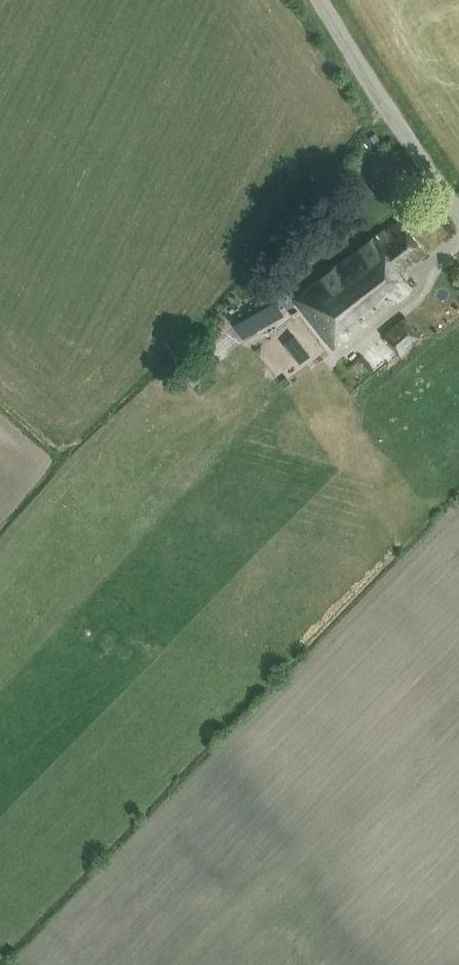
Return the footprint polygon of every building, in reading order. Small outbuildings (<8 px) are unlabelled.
[(425,251),(400,219),(386,230),(384,227),(294,295),(334,346),(412,285),(401,270),(425,251)] [(297,370),(326,348),(284,289),(242,319),(291,386),(302,378),(322,406),(335,396),(325,382),(318,386),(312,377),(305,382),(297,370)] [(406,316),(383,333),(397,351),(420,333),(406,316)]
